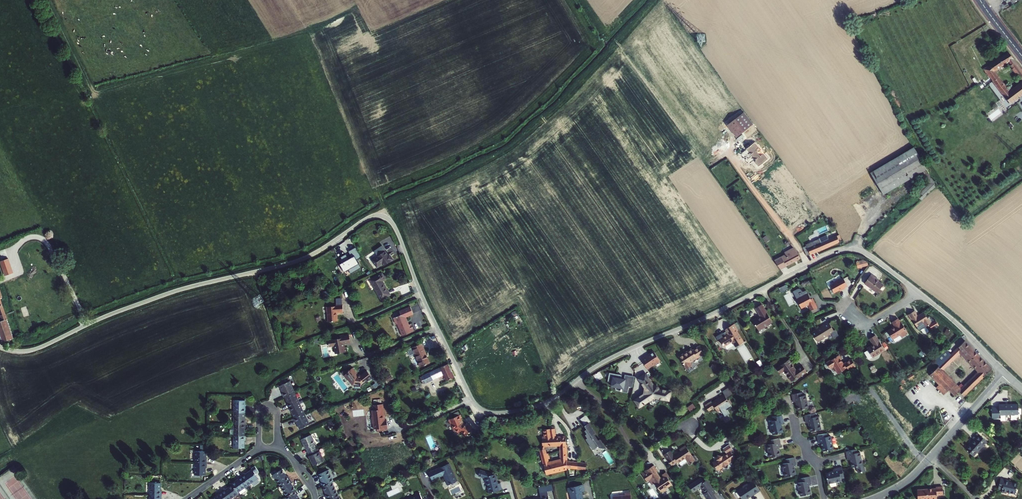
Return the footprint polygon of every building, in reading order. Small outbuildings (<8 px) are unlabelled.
[(996,75),(994,72),(1009,62),(1012,65),(1016,62),(1009,53),(985,69),(991,78),(996,75)] [(1018,65),(1014,68),(1012,70),(1021,82),(1021,70),(1018,65)] [(998,78),(993,81),(1010,103),(1019,96),(1014,89),(1009,93),(998,78)] [(743,110),(726,122),(740,140),(756,128),(743,110)] [(755,142),(747,149),(756,160),(755,161),(758,166),(768,158),(755,142)] [(871,173),(884,194),(927,169),(914,147),(871,173)] [(756,160),(747,149),(746,149),(755,161),(756,160)] [(803,216),(769,171),(754,183),(788,227),(803,216)] [(929,172),(926,174),(931,183),(917,196),(922,200),(936,186),(929,172)] [(807,256),(842,241),(836,227),(825,214),(824,215),(811,225),(821,237),(805,244),(806,246),(803,247),(807,256)] [(361,257),(355,247),(348,251),(351,257),(348,259),(345,254),(340,257),(341,259),(339,260),(341,263),(339,264),(344,272),(348,270),(350,274),(361,268),(356,260),(361,257)] [(779,270),(800,259),(796,251),(794,248),(785,253),(785,254),(774,260),(779,270)] [(372,261),(377,267),(382,263),(384,266),(392,260),(389,255),(388,255),(385,251),(377,256),(377,257),(372,261)] [(0,262),(0,263),(5,276),(14,273),(9,259),(0,262)] [(385,280),(382,274),(371,281),(381,300),(390,295),(383,281),(385,280)] [(883,284),(875,279),(876,278),(871,274),(864,283),(877,292),(883,284)] [(836,282),(830,286),(834,293),(841,289),(842,290),(845,289),(844,288),(847,286),(843,279),(840,280),(840,279),(836,282)] [(803,296),(796,299),(801,309),(808,305),(811,311),(817,307),(812,299),(811,300),(809,297),(806,292),(802,294),(803,296)] [(342,312),(342,305),(337,306),(335,306),(326,307),(326,312),(327,312),(328,322),(337,321),(336,313),(342,312)] [(410,308),(399,312),(401,316),(394,319),(396,325),(398,325),(403,337),(415,333),(412,325),(410,326),(407,318),(414,316),(410,308)] [(752,321),(762,337),(768,333),(765,326),(772,322),(765,311),(759,315),(760,316),(752,321)] [(914,311),(908,314),(912,320),(913,319),(917,327),(924,323),(926,326),(930,324),(932,328),(939,324),(936,319),(935,319),(930,316),(929,316),(927,317),(924,312),(918,316),(916,314),(914,311)] [(896,342),(903,338),(902,337),(908,333),(907,330),(908,330),(903,322),(902,322),(899,318),(893,322),(896,326),(889,331),(896,342)] [(7,319),(1,322),(0,322),(0,336),(2,343),(14,339),(7,319)] [(823,326),(812,333),(817,342),(822,339),(822,338),(827,335),(827,336),(831,334),(832,336),(835,334),(833,331),(834,331),(828,322),(822,326),(823,326)] [(720,340),(724,346),(732,341),(736,347),(743,342),(736,331),(737,330),(733,324),(727,328),(730,334),(725,336),(720,340)] [(884,350),(875,335),(869,339),(873,345),(867,349),(868,350),(864,352),(868,358),(872,356),(873,357),(884,350)] [(340,339),(328,341),(329,347),(334,346),(335,354),(346,352),(346,348),(344,348),(343,344),(350,343),(349,336),(343,337),(343,336),(339,336),(340,339)] [(951,354),(939,366),(931,374),(940,384),(937,387),(944,394),(947,391),(955,383),(942,371),(961,352),(962,351),(964,353),(971,347),(965,341),(951,354)] [(414,355),(415,355),(420,368),(430,364),(428,359),(427,360),(426,357),(421,345),(412,349),(414,355)] [(690,362),(703,354),(699,347),(693,350),(691,349),(687,351),(688,352),(684,355),(683,354),(679,357),(687,369),(692,365),(690,362)] [(974,350),(971,347),(964,353),(962,351),(961,352),(966,358),(974,350)] [(933,360),(934,360),(946,349),(945,348),(933,360)] [(946,349),(934,360),(939,366),(951,354),(946,349)] [(964,396),(992,369),(974,350),(966,358),(979,371),(981,373),(979,374),(978,372),(964,386),(962,383),(959,386),(958,386),(952,392),(955,395),(959,391),(964,396)] [(646,356),(640,360),(647,369),(652,366),(653,366),(660,361),(654,352),(647,357),(646,356)] [(839,356),(827,363),(830,369),(833,366),(838,374),(846,369),(846,368),(847,368),(848,370),(855,366),(851,359),(843,365),(841,360),(839,356)] [(789,360),(776,368),(779,374),(784,371),(791,381),(800,375),(800,376),(807,372),(802,366),(796,370),(792,365),(789,360)] [(422,376),(423,376),(426,383),(443,375),(446,381),(454,377),(451,371),(448,364),(422,376)] [(357,373),(353,368),(348,371),(348,372),(343,376),(347,380),(348,379),(352,385),(361,385),(371,377),(366,371),(360,376),(358,376),(357,374),(357,373)] [(629,388),(632,388),(634,379),(630,378),(629,383),(625,382),(625,381),(624,380),(621,380),(622,376),(609,374),(608,383),(612,384),(611,387),(623,390),(623,393),(628,394),(629,388)] [(645,394),(635,400),(640,407),(644,404),(645,404),(646,403),(645,403),(654,397),(669,400),(670,392),(659,390),(659,389),(659,388),(658,387),(657,386),(656,386),(654,386),(645,374),(639,379),(646,388),(645,394)] [(285,397),(294,392),(289,381),(279,386),(283,393),(282,394),(284,397),(285,397)] [(955,383),(947,391),(953,398),(955,395),(952,392),(958,386),(955,383)] [(289,408),(300,403),(294,392),(285,397),(288,404),(287,404),(289,408)] [(802,392),(792,395),(793,402),(796,402),(798,411),(808,409),(806,396),(803,396),(802,392)] [(724,394),(719,397),(719,398),(717,400),(716,399),(711,402),(710,401),(704,405),(709,412),(715,408),(717,411),(724,407),(725,409),(731,405),(724,394)] [(234,400),(234,412),(245,412),(246,412),(246,408),(245,408),(245,400),(234,400)] [(291,411),(295,418),(305,414),(300,403),(289,408),(291,411)] [(382,404),(373,405),(373,410),(371,411),(372,417),(372,424),(373,424),(374,430),(376,429),(377,432),(382,431),(382,429),(385,428),(387,428),(386,420),(384,421),(383,421),(383,417),(383,416),(384,416),(384,415),(382,404)] [(999,407),(992,407),(992,418),(1000,418),(1000,415),(1018,414),(1018,404),(999,404),(999,407)] [(245,420),(245,412),(234,412),(234,424),(246,424),(246,420),(245,420)] [(814,413),(804,415),(806,423),(808,423),(810,432),(821,430),(818,416),(815,417),(814,413)] [(296,422),(300,429),(310,424),(305,414),(295,418),(294,418),(296,422)] [(455,417),(448,420),(450,425),(451,425),(453,429),(458,433),(460,431),(464,434),(466,436),(472,427),(466,423),(465,424),(463,423),(461,422),(460,421),(462,420),(459,415),(455,417)] [(783,423),(781,415),(771,418),(772,421),(770,422),(772,435),(783,433),(781,424),(783,423)] [(581,420),(585,426),(588,423),(591,422),(587,416),(581,420)] [(598,440),(594,434),(595,433),(588,423),(585,426),(587,430),(586,430),(585,431),(587,434),(585,435),(588,438),(586,439),(593,450),(597,447),(596,446),(598,445),(600,448),(606,449),(600,439),(598,440)] [(246,424),(234,424),(234,436),(245,436),(245,428),(246,428),(246,424)] [(545,438),(542,438),(542,446),(560,445),(560,451),(566,451),(566,437),(555,438),(554,429),(550,429),(544,429),(545,437),(545,438)] [(828,436),(827,433),(817,435),(818,443),(821,442),(823,451),(833,449),(830,436),(828,436)] [(987,441),(978,433),(974,438),(973,439),(974,440),(966,449),(974,456),(987,441)] [(312,435),(301,439),(306,449),(307,449),(308,452),(316,449),(314,445),(316,444),(312,435)] [(245,436),(234,436),(234,448),(245,448),(245,440),(245,436)] [(770,458),(780,456),(779,447),(781,446),(779,438),(769,441),(770,444),(767,445),(770,458)] [(734,452),(729,444),(723,449),(726,454),(726,457),(717,455),(716,460),(714,461),(713,468),(715,468),(717,470),(722,466),(723,467),(727,468),(728,464),(728,463),(735,458),(732,454),(734,452)] [(670,451),(663,455),(667,460),(671,466),(672,465),(673,466),(675,464),(678,462),(678,463),(685,459),(689,465),(695,461),(685,445),(679,449),(681,452),(678,454),(677,453),(673,455),(670,451)] [(310,456),(309,456),(314,466),(324,461),(319,452),(318,452),(316,449),(308,452),(310,456)] [(549,459),(548,455),(548,453),(546,454),(545,449),(540,450),(546,474),(566,469),(566,468),(572,469),(573,462),(572,462),(566,461),(566,460),(560,462),(548,465),(547,460),(549,459)] [(856,449),(846,451),(848,459),(850,458),(852,467),(856,467),(858,473),(865,471),(864,465),(862,465),(859,452),(857,453),(856,449)] [(206,451),(195,451),(195,463),(207,463),(207,459),(206,459),(206,451)] [(785,477),(796,475),(794,465),(796,465),(794,458),(785,460),(785,463),(782,464),(785,477)] [(206,475),(206,467),(207,467),(207,463),(195,463),(195,475),(206,475)] [(449,463),(429,472),(432,480),(443,475),(448,485),(457,481),(449,463)] [(672,484),(665,475),(660,479),(656,473),(658,472),(653,466),(646,470),(650,477),(652,476),(656,482),(655,483),(661,492),(672,484)] [(834,471),(825,473),(828,484),(840,481),(840,478),(844,477),(842,467),(834,469),(834,471)] [(253,469),(245,474),(245,473),(241,475),(248,485),(259,478),(253,469)] [(273,475),(280,486),(290,479),(288,476),(287,477),(282,469),(273,475)] [(323,486),(333,482),(334,481),(328,470),(319,474),(322,482),(321,483),(323,486)] [(498,484),(496,474),(485,477),(489,493),(502,490),(500,483),(498,484)] [(248,485),(241,475),(238,478),(239,479),(232,484),(232,485),(238,493),(248,485)] [(709,479),(705,481),(703,477),(690,484),(694,491),(702,488),(708,498),(717,498),(719,498),(709,479)] [(800,496),(811,494),(809,485),(811,485),(809,477),(800,479),(800,482),(797,483),(800,496)] [(1015,494),(1018,483),(1009,481),(1009,480),(1001,478),(998,489),(1002,490),(1002,492),(1007,493),(1007,492),(1015,494)] [(290,479),(280,486),(287,496),(296,490),(291,483),(292,482),(290,479)] [(743,487),(737,491),(742,498),(746,498),(751,496),(751,495),(753,494),(754,494),(760,491),(753,481),(748,484),(746,484),(743,486),(743,487)] [(150,482),(150,494),(162,495),(162,491),(161,491),(161,482),(150,482)] [(327,498),(338,493),(333,482),(323,486),(327,495),(326,495),(327,498)] [(238,493),(232,485),(225,490),(225,489),(221,491),(227,498),(231,498),(239,494),(238,493)] [(554,490),(552,485),(538,488),(539,493),(547,492),(554,490)] [(567,488),(568,493),(570,493),(571,498),(583,498),(581,492),(584,492),(583,485),(567,488)] [(935,488),(918,489),(918,498),(935,498),(937,498),(937,495),(943,494),(943,486),(936,487),(936,488),(935,488)] [(297,494),(298,494),(296,490),(287,496),(286,497),(287,498),(300,498),(297,494)] [(623,491),(624,494),(612,496),(612,498),(630,498),(629,490),(623,491)]
